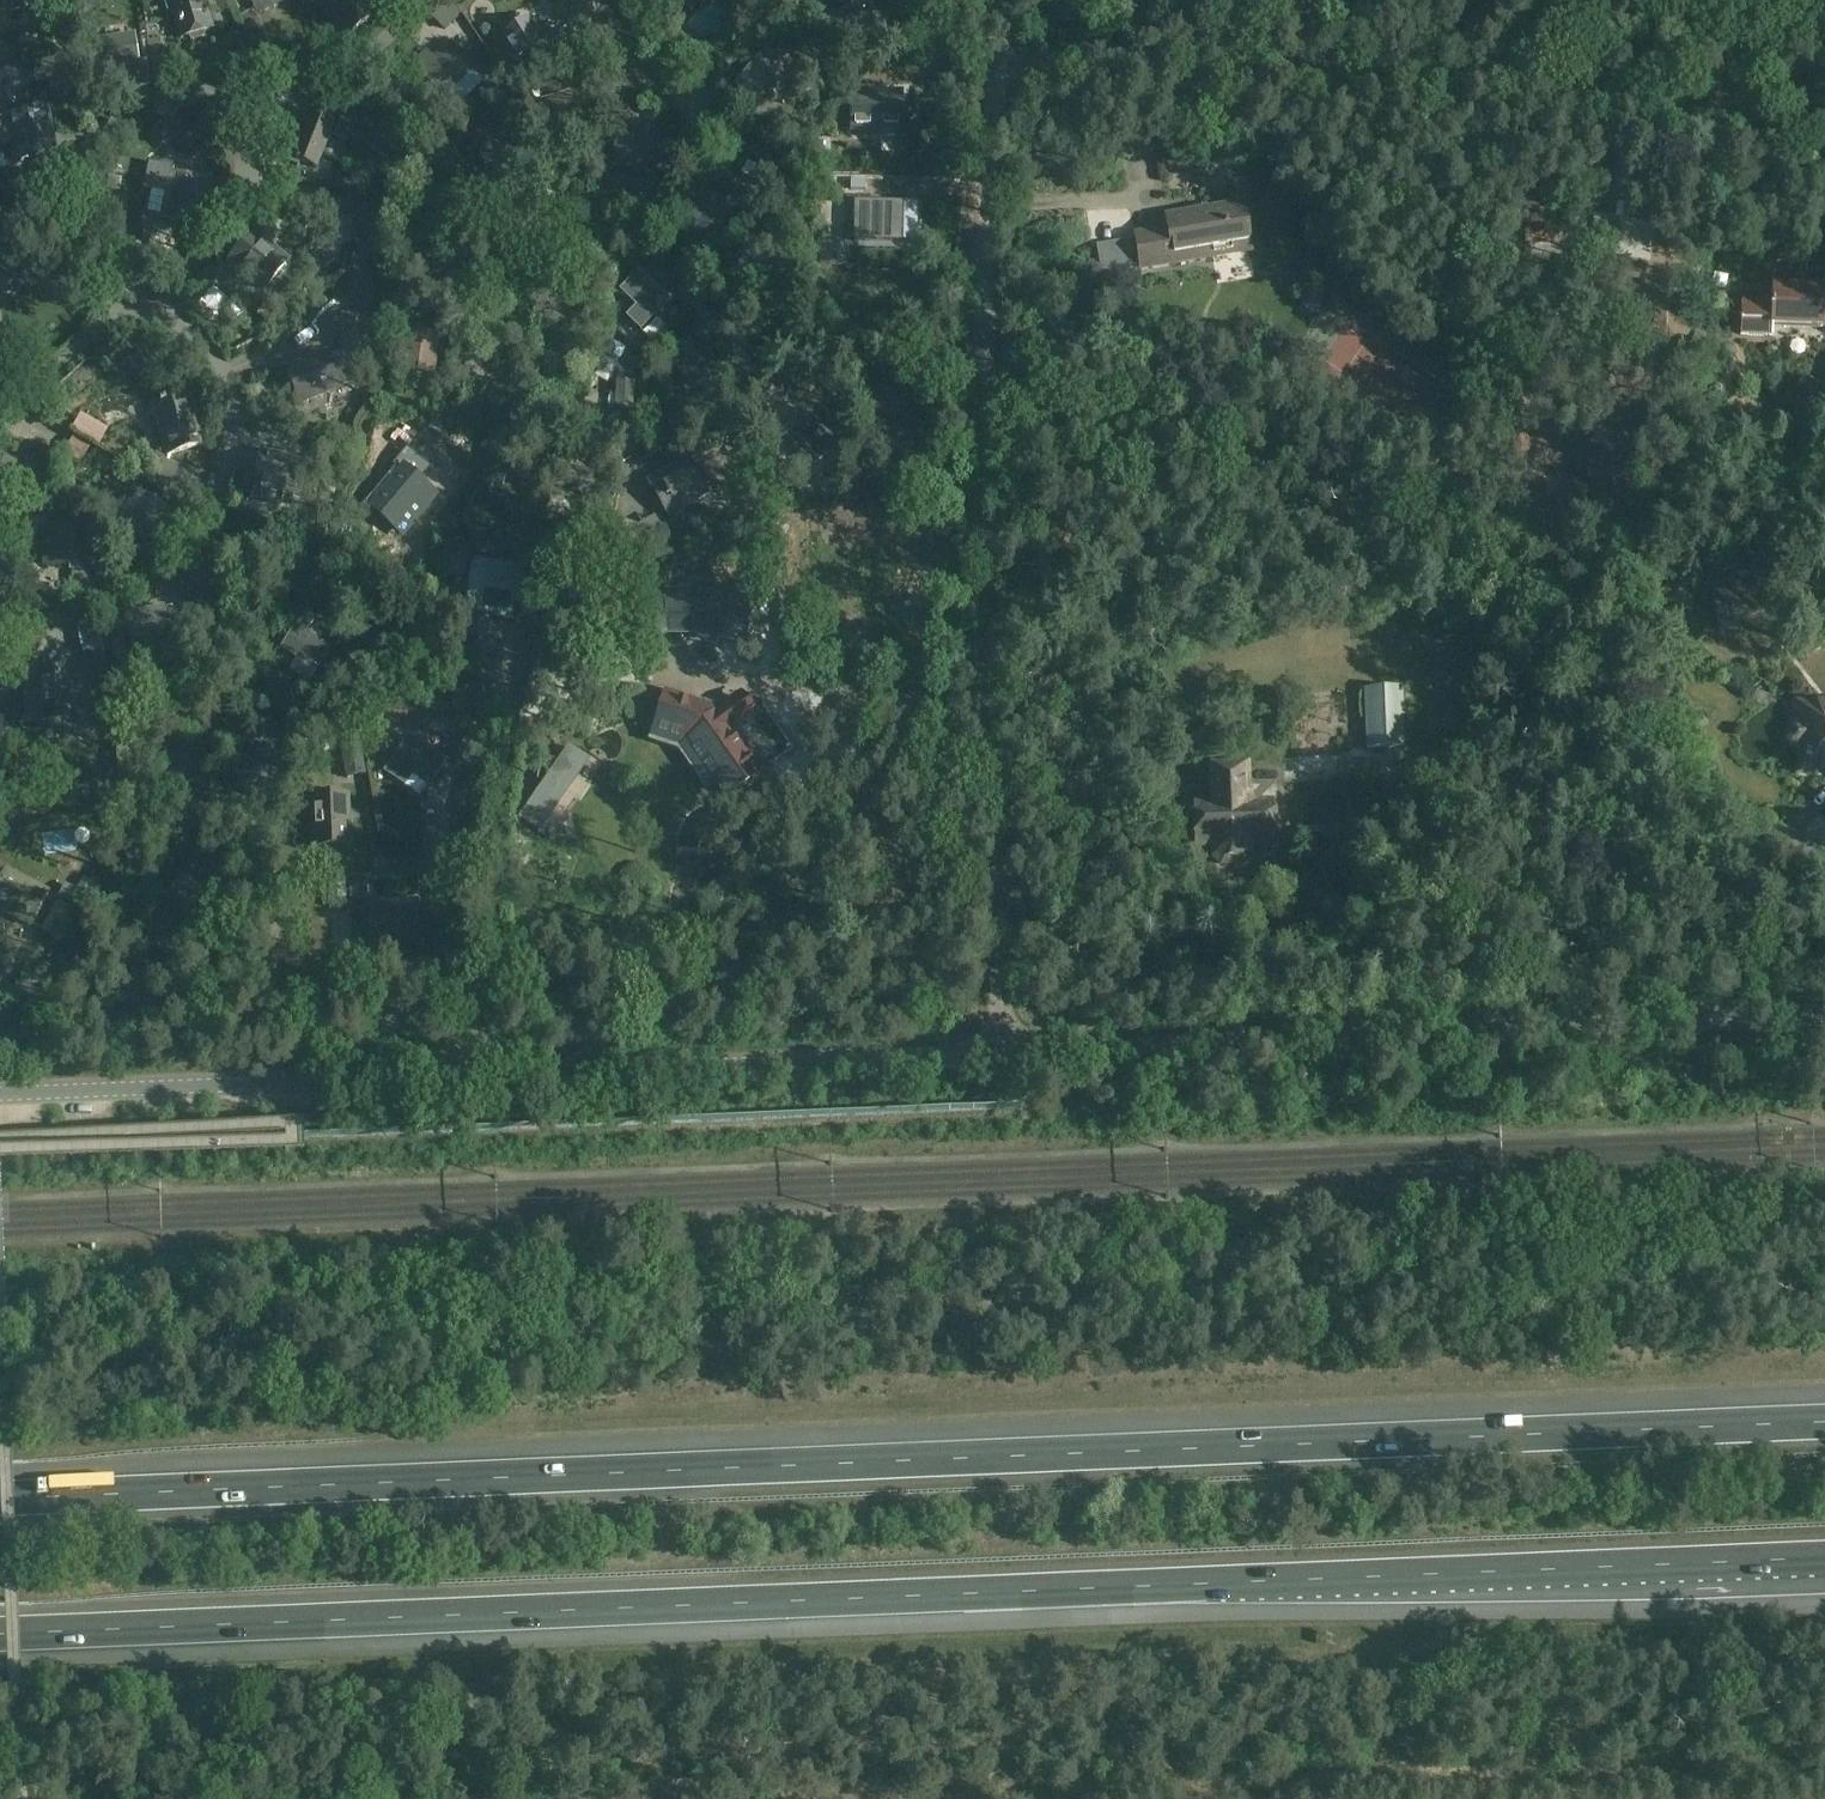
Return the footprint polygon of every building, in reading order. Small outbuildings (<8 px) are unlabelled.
[(22,10),(20,0),(0,0),(0,14),(22,10)] [(206,35),(206,33),(216,30),(206,0),(166,0),(179,40),(189,37),(190,40),(194,42),(204,39),(206,35)] [(347,39),(373,17),(359,0),(314,0),(347,39)] [(681,1),(692,11),(696,6),(694,4),(697,0),(682,0),(681,1)] [(531,17),(511,30),(498,38),(521,75),(572,43),(559,22),(540,34),(531,17)] [(135,35),(91,42),(95,73),(106,71),(109,90),(149,84),(145,61),(139,62),(135,35)] [(775,40),(737,87),(755,103),(785,66),(780,62),(789,51),(783,46),(775,40)] [(446,101),(476,71),(449,43),(418,74),(446,101)] [(940,50),(929,55),(937,69),(947,64),(940,50)] [(167,51),(150,52),(154,92),(175,90),(172,51),(167,51)] [(63,58),(34,64),(38,86),(49,84),(52,98),(68,95),(65,81),(67,80),(63,58)] [(810,72),(792,75),(794,89),(812,86),(810,72)] [(547,144),(584,134),(571,88),(533,98),(547,144)] [(901,93),(851,93),(851,131),(902,131),(901,93)] [(231,120),(217,102),(197,119),(210,136),(231,120)] [(5,116),(14,165),(38,161),(42,163),(51,161),(53,157),(58,156),(49,108),(5,116)] [(316,168),(333,124),(311,115),(304,133),(300,131),(295,144),(288,141),(281,161),(299,168),(301,163),(316,168)] [(400,163),(413,128),(386,118),(373,154),(400,163)] [(614,118),(610,168),(647,169),(649,119),(614,118)] [(488,177),(508,169),(491,127),(472,135),(488,177)] [(172,175),(173,170),(151,165),(146,189),(168,193),(163,219),(192,225),(202,181),(172,175)] [(694,193),(681,243),(725,252),(737,202),(694,193)] [(854,202),(853,241),(902,242),(903,203),(854,202)] [(1167,218),(1169,231),(1135,236),(1141,269),(1250,251),(1243,206),(1167,218)] [(1543,219),(1522,217),(1521,224),(1527,225),(1526,241),(1563,244),(1564,229),(1557,228),(1557,227),(1542,226),(1543,219)] [(226,263),(264,293),(291,260),(253,229),(226,263)] [(813,240),(813,260),(837,260),(837,259),(835,259),(835,243),(814,243),(814,240),(813,240)] [(0,270),(0,294),(12,281),(0,270)] [(640,331),(668,302),(638,273),(622,290),(638,305),(626,318),(640,331)] [(1742,336),(1769,336),(1769,326),(1788,326),(1820,327),(1824,327),(1824,313),(1821,313),(1821,290),(1772,288),(1772,301),(1743,301),(1742,336)] [(574,323),(554,289),(531,303),(543,323),(550,319),(559,333),(574,323)] [(1302,289),(1301,308),(1320,309),(1321,290),(1302,289)] [(359,341),(355,331),(336,338),(341,351),(329,355),(327,350),(285,366),(300,406),(341,391),(341,392),(353,388),(351,383),(360,380),(357,372),(352,374),(349,366),(367,359),(360,341),(359,341)] [(407,331),(402,372),(435,377),(440,336),(407,331)] [(724,368),(695,336),(668,361),(696,393),(724,368)] [(615,383),(613,409),(632,410),(634,384),(615,383)] [(478,421),(485,399),(469,394),(462,416),(478,421)] [(152,407),(166,457),(206,446),(191,395),(152,407)] [(80,464),(90,448),(73,439),(64,455),(80,464)] [(260,450),(250,500),(292,509),(302,458),(300,458),(301,453),(284,450),(283,455),(260,450)] [(172,490),(182,467),(153,452),(141,474),(172,490)] [(399,535),(431,499),(413,484),(424,471),(406,455),(394,468),(402,475),(371,511),(399,535)] [(18,463),(0,456),(0,506),(18,463)] [(671,468),(649,481),(670,517),(709,495),(687,459),(671,468)] [(559,465),(550,502),(588,511),(593,493),(598,494),(603,475),(598,474),(559,465)] [(121,527),(148,557),(183,527),(156,496),(121,527)] [(639,528),(610,521),(604,548),(634,556),(641,528),(639,528)] [(46,525),(45,568),(92,569),(93,526),(46,525)] [(510,619),(519,570),(475,562),(466,611),(510,619)] [(654,635),(670,633),(665,591),(633,596),(639,637),(654,635)] [(718,639),(725,597),(696,592),(692,633),(718,639)] [(132,647),(173,638),(166,604),(125,613),(132,647)] [(309,627),(300,621),(283,651),(315,672),(329,650),(304,635),(309,627)] [(8,689),(9,670),(0,669),(0,689),(8,689)] [(36,693),(24,693),(24,697),(26,720),(26,722),(74,720),(72,714),(71,671),(39,674),(40,693),(36,693)] [(488,709),(487,687),(460,688),(461,710),(488,709)] [(1363,690),(1366,749),(1406,747),(1403,688),(1363,690)] [(666,697),(658,726),(690,735),(692,738),(721,780),(716,783),(718,785),(724,794),(726,797),(744,784),(735,771),(751,759),(732,731),(752,718),(740,701),(711,721),(701,707),(666,697)] [(1792,701),(1794,722),(1790,724),(1786,728),(1785,733),(1784,738),(1786,743),(1790,747),(1795,750),(1797,775),(1824,774),(1824,699),(1792,701)] [(90,731),(89,706),(78,706),(79,732),(90,731)] [(1690,718),(1682,734),(1696,742),(1704,725),(1690,718)] [(282,758),(252,746),(236,790),(265,802),(282,758)] [(428,788),(446,762),(427,749),(426,752),(418,747),(410,757),(401,751),(387,772),(406,784),(411,776),(428,788)] [(345,777),(364,775),(361,748),(341,751),(345,777)] [(1251,844),(1276,844),(1275,803),(1256,803),(1256,797),(1250,797),(1249,764),(1213,764),(1214,804),(1195,804),(1196,845),(1215,845),(1215,856),(1223,863),(1243,863),(1251,855),(1251,844)] [(412,785),(405,797),(422,809),(430,797),(412,785)] [(351,795),(310,796),(311,847),(353,846),(351,795)] [(29,924),(46,890),(0,867),(0,909),(29,924)] [(370,941),(417,940),(416,908),(388,909),(387,904),(368,905),(370,941)] [(326,1498),(327,1512),(347,1512),(346,1498),(326,1498)]
